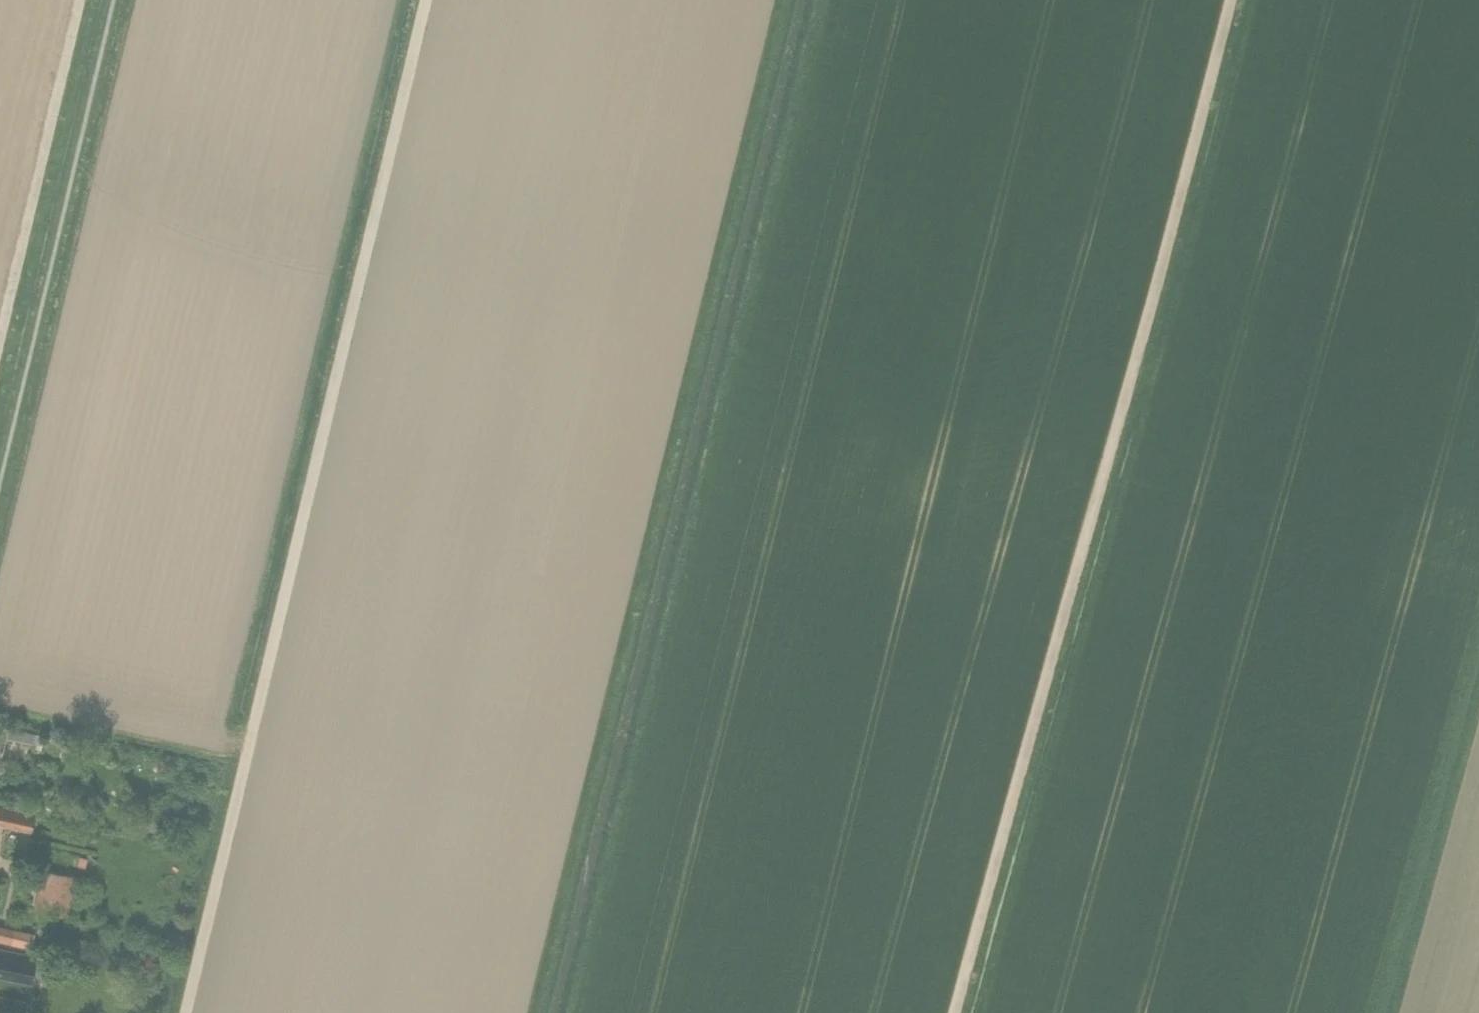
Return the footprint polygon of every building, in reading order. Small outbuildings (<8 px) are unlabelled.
[(5,736),(34,743),(34,741),(36,733),(7,727),(0,725),(0,760),(5,736)] [(60,806),(42,803),(40,813),(58,817),(60,806)] [(35,813),(0,805),(0,823),(31,830),(35,813)] [(34,909),(68,915),(76,874),(42,868),(34,909)] [(35,932),(0,924),(0,940),(31,947),(35,932)] [(27,980),(37,954),(0,946),(0,975),(27,980)]
